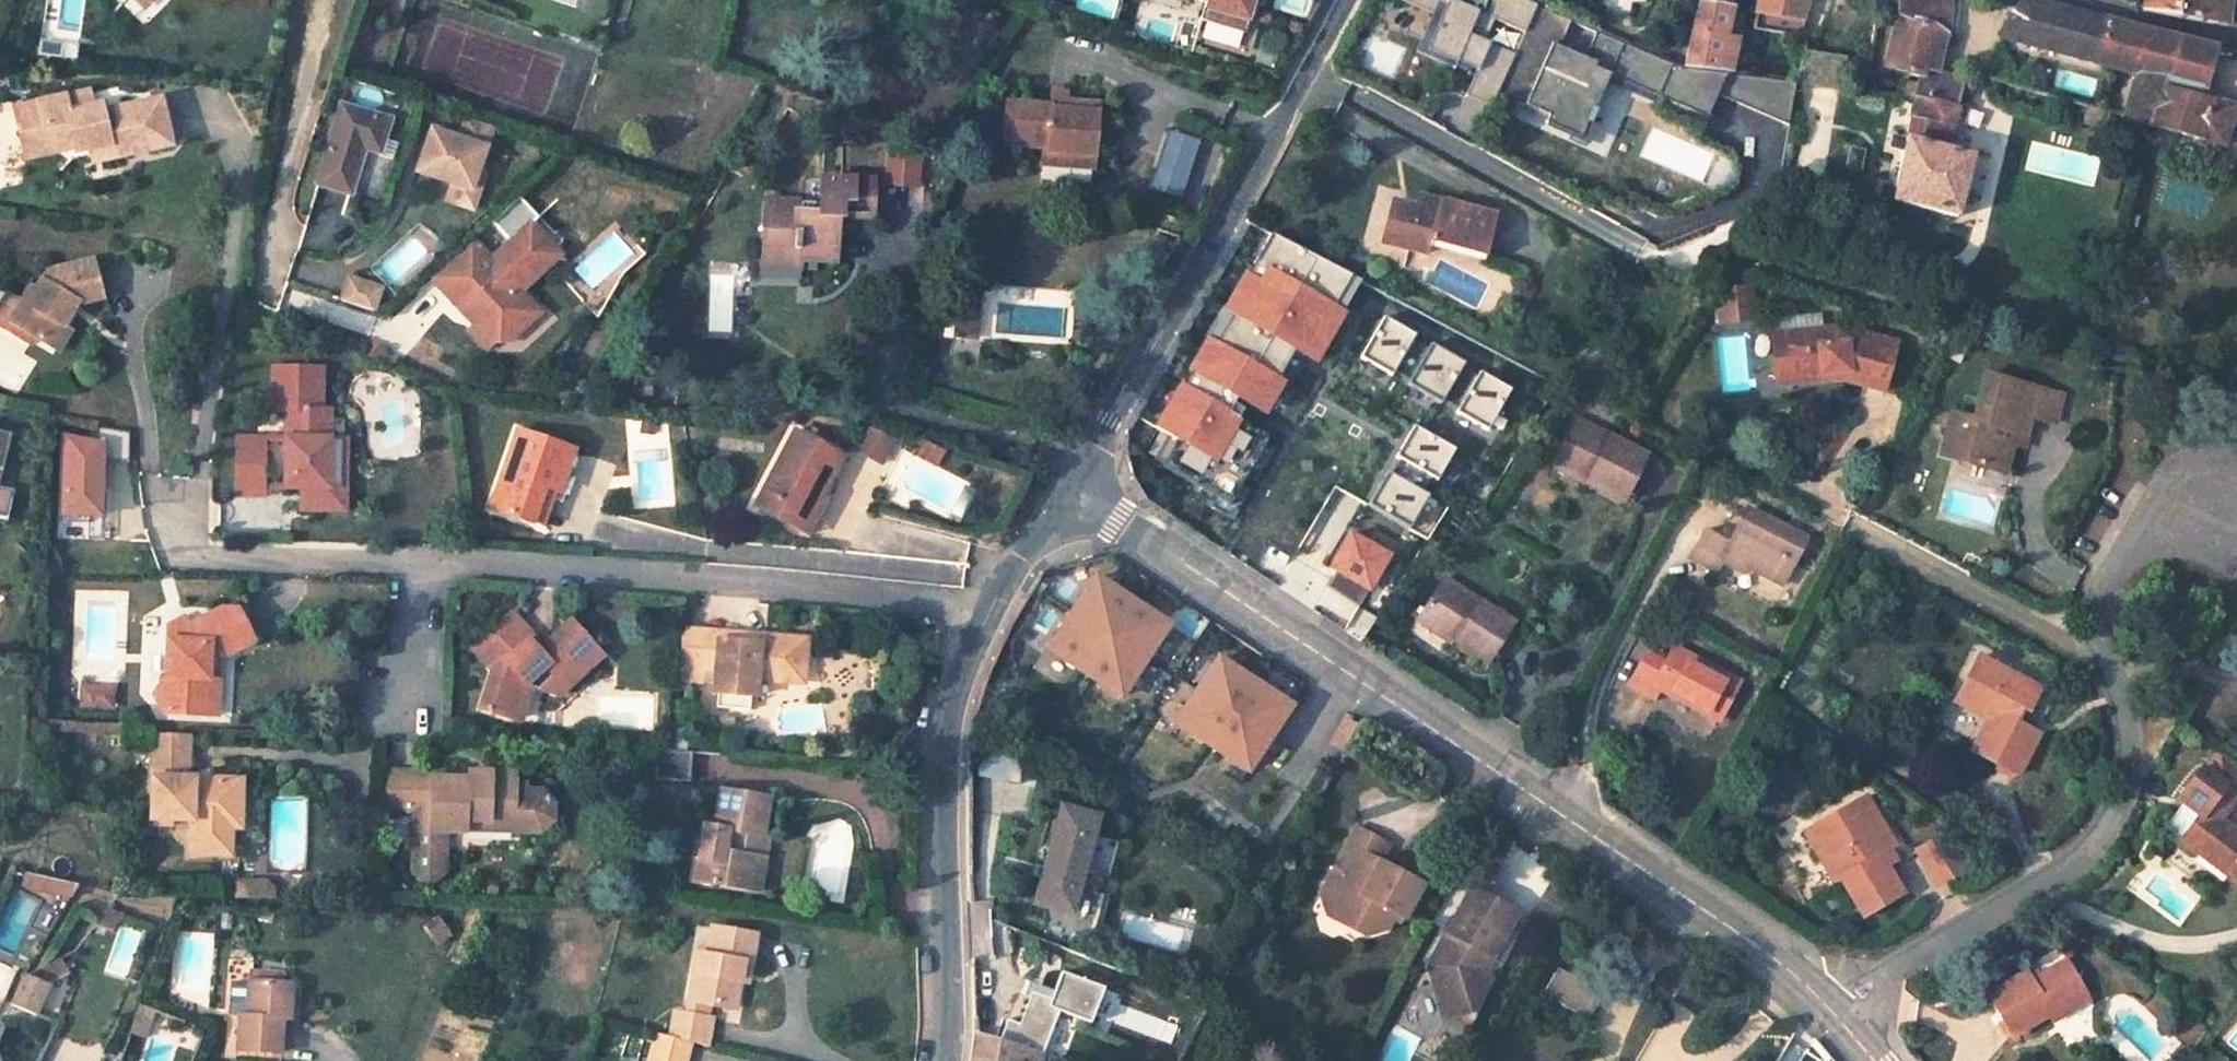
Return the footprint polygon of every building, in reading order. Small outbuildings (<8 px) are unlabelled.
[(144,8),(152,0),(135,0),(144,8)] [(1202,2),(1196,19),(1241,33),(1251,0),(1202,0),(1202,2)] [(1474,10),(1449,0),(1440,0),(1419,53),(1470,73),(1461,94),(1488,104),(1510,50),(1465,32),(1474,10)] [(1520,31),(1532,4),(1522,0),(1491,0),(1484,14),(1520,31)] [(1733,36),(1719,33),(1726,6),(1720,5),(1722,0),(1694,0),(1679,63),(1724,69),(1733,36)] [(1754,11),(1799,21),(1804,0),(1756,0),(1754,11)] [(1957,217),(1971,157),(1946,148),(1965,79),(1949,74),(1951,38),(1958,38),(1956,0),(1897,0),(1896,15),(1886,59),(1919,76),(1918,83),(1903,85),(1901,94),(1913,96),(1905,135),(1894,134),(1891,148),(1903,151),(1896,186),(1883,183),(1880,196),(1957,217)] [(2006,38),(2134,70),(2126,105),(2121,104),(2117,115),(2225,146),(2236,108),(2201,100),(2216,46),(2194,42),(2033,0),(2024,0),(2011,7),(2006,38)] [(2144,1),(2142,7),(2236,22),(2236,12),(2233,12),(2234,0),(2144,0),(2144,1)] [(1796,80),(1836,89),(1843,58),(1804,49),(1796,80)] [(1726,74),(1721,102),(1785,114),(1791,86),(1726,74)] [(79,149),(109,141),(112,147),(147,139),(150,150),(176,144),(164,96),(106,109),(103,100),(92,102),(89,90),(18,106),(25,138),(48,134),(50,145),(76,139),(79,149)] [(1061,104),(1001,99),(999,145),(1034,148),(1033,164),(1088,168),(1093,103),(1062,101),(1061,104)] [(380,127),(330,111),(305,191),(341,204),(357,153),(369,157),(380,127)] [(467,194),(488,130),(461,121),(455,142),(427,132),(413,175),(467,194)] [(1167,132),(1155,169),(1186,179),(1198,142),(1167,132)] [(1852,152),(1847,168),(1858,171),(1863,156),(1852,152)] [(921,164),(890,163),(889,193),(920,195),(921,164)] [(1186,179),(1155,169),(1148,190),(1180,200),(1186,179)] [(867,239),(870,189),(818,186),(816,210),(767,206),(763,255),(799,258),(798,267),(828,269),(830,239),(867,239)] [(1421,207),(1395,201),(1385,241),(1428,254),(1430,242),(1486,260),(1499,216),(1422,196),(1421,207)] [(1313,365),(1355,277),(1255,230),(1184,379),(1260,415),(1280,374),(1274,372),(1284,352),(1313,365)] [(456,300),(480,325),(470,334),(486,351),(508,330),(527,331),(541,316),(522,295),(521,285),(536,270),(511,245),(492,263),(469,240),(426,279),(450,304),(456,300)] [(763,255),(761,272),(798,276),(798,267),(799,258),(763,255)] [(24,306),(12,323),(36,339),(51,350),(75,316),(72,313),(78,306),(81,308),(84,310),(105,305),(95,266),(51,277),(39,293),(35,291),(24,306)] [(342,275),(337,302),(374,309),(379,282),(342,275)] [(1754,321),(1752,284),(1712,286),(1714,323),(1754,321)] [(24,306),(10,296),(0,310),(0,325),(31,347),(36,339),(12,323),(24,306)] [(977,336),(977,302),(957,302),(957,336),(977,336)] [(75,316),(81,308),(78,306),(72,313),(75,316)] [(1842,330),(1775,344),(1785,388),(1850,374),(1847,384),(1887,394),(1900,345),(1842,330)] [(1419,388),(1382,364),(1332,439),(1369,463),(1419,388)] [(1486,429),(1508,390),(1468,368),(1446,406),(1486,429)] [(327,444),(329,410),(321,410),(323,376),(277,374),(275,416),(286,416),(284,492),(299,492),(326,494),(327,444)] [(1785,388),(1788,408),(1844,398),(1847,384),(1850,374),(1785,388)] [(2057,418),(2064,393),(1991,375),(1980,417),(1957,412),(1952,433),(1969,437),(1965,456),(2005,467),(2011,443),(2015,428),(2029,430),(2033,412),(2057,418)] [(1227,418),(1196,399),(1180,425),(1186,428),(1161,466),(1198,490),(1204,480),(1226,493),(1242,465),(1211,445),(1227,418)] [(1645,454),(1571,417),(1552,459),(1625,494),(1645,454)] [(1409,424),(1365,504),(1403,524),(1428,479),(1430,480),(1449,446),(1409,424)] [(2024,447),(2029,430),(2015,428),(2011,443),(2024,447)] [(896,442),(871,431),(857,463),(882,473),(896,442)] [(1947,452),(1965,456),(1969,437),(1952,433),(1947,452)] [(574,455),(517,434),(487,513),(530,526),(541,493),(557,499),(574,455)] [(840,463),(791,436),(749,512),(784,532),(803,498),(816,506),(840,463)] [(235,438),(234,495),(262,496),(263,438),(235,438)] [(298,514),(342,515),(346,445),(327,444),(326,494),(299,492),(298,514)] [(1220,503),(1226,493),(1204,480),(1198,490),(1220,503)] [(544,532),(557,499),(541,493),(530,526),(544,532)] [(784,532),(802,542),(823,510),(816,506),(803,498),(784,532)] [(1785,582),(1807,538),(1748,509),(1733,540),(1721,534),(1709,527),(1694,558),(1716,569),(1721,558),(1748,571),(1750,565),(1785,582)] [(1727,522),(1721,534),(1733,540),(1738,529),(1727,522)] [(1356,606),(1387,555),(1346,530),(1315,582),(1356,606)] [(1511,618),(1441,572),(1416,612),(1487,657),(1511,618)] [(1125,688),(1169,624),(1098,576),(1054,640),(1125,688)] [(197,714),(207,714),(209,661),(222,662),(257,635),(236,608),(216,623),(201,628),(177,634),(176,645),(168,644),(168,687),(151,697),(164,713),(197,714)] [(492,650),(477,664),(486,674),(475,713),(510,723),(520,689),(539,672),(547,680),(559,695),(597,659),(566,625),(537,650),(532,655),(522,643),(528,639),(507,616),(482,638),(492,650)] [(752,649),(713,646),(714,638),(675,634),(671,684),(698,686),(700,673),(712,673),(709,711),(742,714),(743,702),(752,703),(753,689),(782,691),(797,677),(800,648),(753,643),(752,649)] [(466,652),(477,664),(492,650),(482,638),(466,652)] [(522,643),(532,655),(537,650),(528,639),(522,643)] [(1718,716),(1738,677),(1676,644),(1669,660),(1648,647),(1630,682),(1652,695),(1658,684),(1718,716)] [(2037,677),(1975,647),(1959,675),(1992,692),(1986,705),(1970,737),(2014,760),(2033,719),(2014,711),(2018,700),(2024,704),(2037,677)] [(1246,771),(1290,709),(1219,659),(1175,722),(1246,771)] [(207,714),(220,715),(222,675),(222,662),(209,661),(207,714)] [(539,672),(520,689),(527,697),(547,680),(539,672)] [(1953,687),(1986,705),(1992,692),(1959,675),(1953,687)] [(92,708),(92,688),(84,688),(84,707),(92,708)] [(107,708),(107,689),(92,688),(92,708),(107,708)] [(115,709),(115,689),(107,689),(107,708),(115,709)] [(191,858),(216,858),(218,826),(240,826),(241,812),(243,781),(195,781),(188,780),(190,738),(152,737),(150,825),(193,825),(191,858)] [(2219,816),(2236,791),(2236,761),(2220,748),(2206,767),(2202,764),(2179,796),(2184,799),(2203,812),(2195,823),(2182,841),(2236,882),(2236,828),(2219,816)] [(977,772),(1003,780),(1010,758),(984,751),(977,772)] [(445,868),(446,826),(416,825),(416,816),(416,806),(438,806),(446,817),(490,820),(490,813),(509,814),(519,824),(540,824),(553,814),(553,798),(542,782),(524,782),(525,771),(514,771),(514,762),(492,761),(492,769),(443,768),(421,768),(421,760),(378,759),(377,805),(413,806),(411,867),(420,877),(436,877),(445,868)] [(1867,815),(1830,771),(1783,807),(1797,827),(1786,832),(1808,860),(1814,855),(1843,890),(1879,863),(1860,841),(1849,828),(1867,815)] [(714,887),(751,894),(756,865),(762,867),(765,847),(768,823),(762,822),(765,803),(721,799),(713,841),(704,839),(704,844),(701,863),(718,866),(714,887)] [(2176,809),(2195,823),(2203,812),(2184,799),(2176,809)] [(416,806),(416,816),(416,825),(446,826),(446,817),(438,806),(416,806)] [(1094,823),(1065,815),(1040,906),(1072,914),(1094,823)] [(1860,841),(1878,828),(1867,815),(1849,828),(1860,841)] [(1395,837),(1364,820),(1345,855),(1352,859),(1348,868),(1341,865),(1329,886),(1347,896),(1354,916),(1395,837)] [(1931,825),(1908,840),(1935,874),(1960,857),(1931,825)] [(1353,918),(1373,929),(1395,922),(1403,907),(1412,913),(1432,878),(1399,861),(1394,870),(1383,865),(1389,855),(1398,838),(1395,837),(1354,916),(1353,918)] [(1352,859),(1345,855),(1341,865),(1348,868),(1352,859)] [(1394,870),(1399,861),(1389,855),(1383,865),(1394,870)] [(69,898),(77,885),(24,872),(20,886),(69,898)] [(243,880),(243,898),(276,899),(276,889),(267,881),(243,880)] [(1347,896),(1329,886),(1336,908),(1353,918),(1354,916),(1347,896)] [(1474,891),(1433,958),(1437,981),(1484,896),(1474,891)] [(1484,896),(1437,981),(1445,1022),(1461,1013),(1474,1021),(1485,1002),(1471,971),(1484,950),(1498,956),(1513,935),(1507,931),(1516,913),(1484,896)] [(110,921),(116,922),(119,912),(104,906),(91,923),(107,930),(110,921)] [(418,932),(432,951),(444,942),(430,923),(418,932)] [(741,1021),(751,979),(761,981),(767,952),(723,943),(717,968),(705,966),(700,984),(707,986),(701,1011),(741,1021)] [(2030,966),(1993,985),(2015,1027),(2052,1006),(2089,987),(2072,956),(2035,976),(2030,966)] [(23,975),(45,985),(64,972),(57,958),(23,975)] [(1587,1016),(1602,990),(1558,964),(1543,990),(1587,1016)] [(10,1005),(32,1014),(45,985),(23,975),(10,1005)] [(1090,1025),(1102,990),(1060,976),(1049,1002),(1056,1005),(1077,1013),(1074,1020),(1090,1025)] [(287,989),(242,986),(239,1021),(230,1021),(227,1054),(272,1060),(274,1036),(281,1037),(287,989)] [(2052,1006),(2057,1015),(2095,997),(2089,987),(2052,1006)] [(1056,1005),(1049,1002),(1029,994),(1018,1028),(1005,1023),(1000,1044),(1042,1057),(1058,1014),(1054,1012),(1056,1005)] [(126,1028),(142,1033),(150,1010),(135,1004),(126,1028)] [(713,1026),(680,1020),(676,1043),(693,1047),(709,1051),(713,1026)] [(693,1047),(676,1043),(663,1039),(645,1035),(638,1060),(690,1060),(693,1047)] [(976,1037),(972,1060),(975,1060),(1041,1060),(1042,1057),(1000,1044),(976,1037)]
